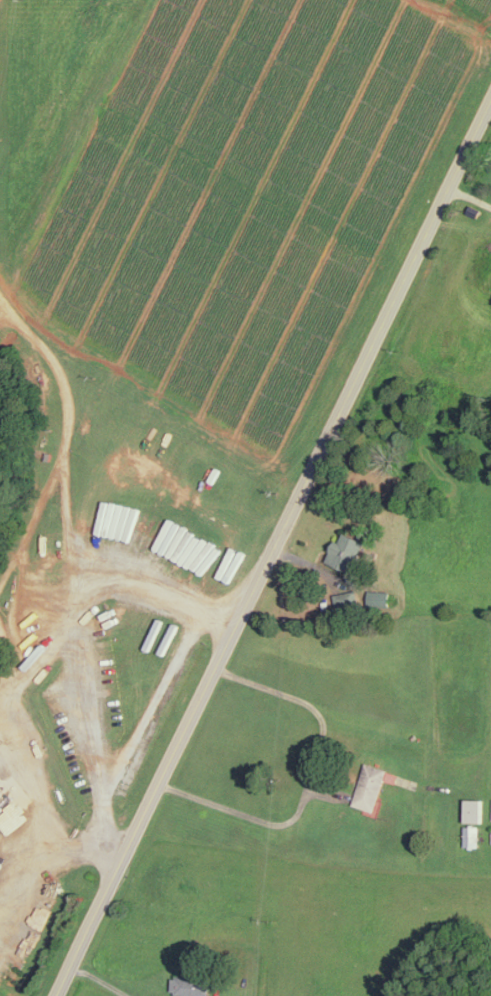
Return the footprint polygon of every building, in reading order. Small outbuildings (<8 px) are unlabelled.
[(354,571),(367,540),(344,530),(331,561),(354,571)] [(370,590),(370,605),(391,606),(392,591),(370,590)] [(337,593),(337,608),(360,607),(359,592),(337,593)] [(355,804),(377,811),(391,769),(368,762),(355,804)] [(485,799),(468,798),(468,821),(484,822),(485,799)] [(480,825),(466,825),(465,846),(480,846),(480,825)] [(210,977),(174,976),(173,994),(210,995),(210,977)]
